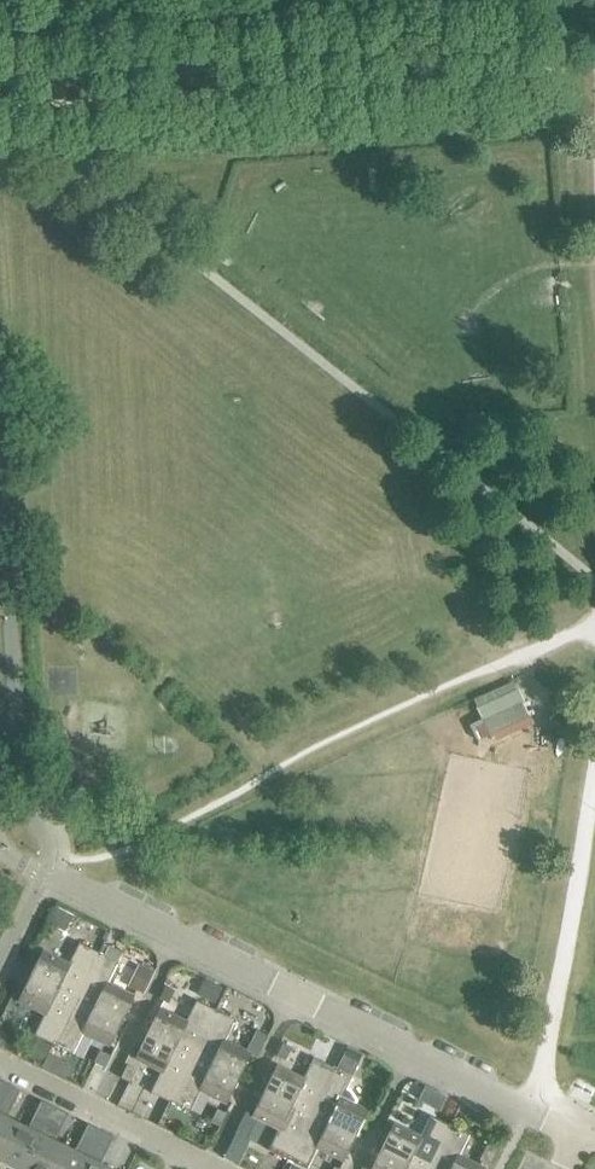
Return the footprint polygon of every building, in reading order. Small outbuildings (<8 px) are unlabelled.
[(57,907),(50,922),(64,929),(71,914),(57,907)] [(42,951),(29,976),(75,999),(98,953),(79,944),(68,964),(42,951)] [(102,944),(98,953),(103,956),(108,946),(102,944)] [(108,946),(103,956),(117,962),(121,953),(108,946)] [(98,953),(75,999),(121,1022),(133,997),(107,983),(117,962),(103,956),(98,953)] [(33,1035),(53,1045),(75,999),(29,976),(17,1001),(44,1014),(33,1035)] [(209,982),(201,997),(214,1004),(221,988),(209,982)] [(158,999),(168,1003),(174,991),(165,986),(158,999)] [(75,999),(53,1045),(72,1054),(82,1033),(109,1047),(121,1022),(75,999)] [(159,1009),(146,1034),(192,1056),(215,1011),(196,1001),(185,1022),(159,1009)] [(215,1011),(192,1056),(238,1079),(250,1054),(224,1041),(234,1020),(215,1011)] [(249,1044),(258,1048),(265,1035),(256,1031),(249,1044)] [(150,1093),(170,1102),(192,1056),(146,1034),(134,1059),(161,1072),(150,1093)] [(33,1037),(24,1054),(42,1063),(50,1046),(33,1037)] [(276,1056),(285,1061),(291,1048),(282,1043),(276,1056)] [(360,1054),(347,1048),(337,1068),(350,1075),(360,1054)] [(100,1052),(93,1065),(102,1069),(109,1056),(100,1052)] [(48,1054),(41,1069),(49,1073),(56,1058),(48,1054)] [(192,1056),(170,1102),(189,1112),(199,1091),(226,1104),(238,1079),(192,1056)] [(276,1066),(263,1091),(309,1114),(332,1068),(313,1058),(302,1079),(276,1066)] [(120,1078),(129,1082),(135,1069),(126,1065),(120,1078)] [(332,1068),(309,1114),(355,1137),(368,1112),(341,1098),(351,1077),(332,1068)] [(16,1124),(6,1118),(19,1091),(6,1084),(0,1097),(0,1156),(16,1124)] [(268,1150),(287,1160),(309,1114),(263,1091),(251,1116),(278,1130),(268,1150)] [(428,1105),(428,1107),(439,1112),(446,1097),(435,1092),(428,1105)] [(15,1168),(23,1168),(53,1107),(40,1101),(27,1129),(16,1124),(0,1156),(0,1162),(15,1168)] [(63,1146),(53,1141),(66,1114),(53,1107),(23,1168),(52,1168),(63,1146)] [(217,1109),(210,1122),(220,1127),(226,1114),(217,1109)] [(287,1160),(305,1168),(306,1168),(316,1148),(343,1162),(355,1137),(309,1114),(287,1160)] [(380,1149),(421,1168),(427,1168),(449,1126),(430,1116),(419,1137),(393,1124),(380,1149)] [(237,1135),(246,1140),(252,1127),(243,1122),(237,1135)] [(100,1130),(87,1124),(74,1152),(63,1146),(52,1168),(81,1168),(100,1130)] [(427,1168),(484,1168),(458,1156),(468,1135),(449,1126),(427,1168)] [(81,1168),(109,1168),(99,1164),(113,1137),(100,1130),(81,1168)] [(380,1149),(370,1168),(421,1168),(380,1149)]
